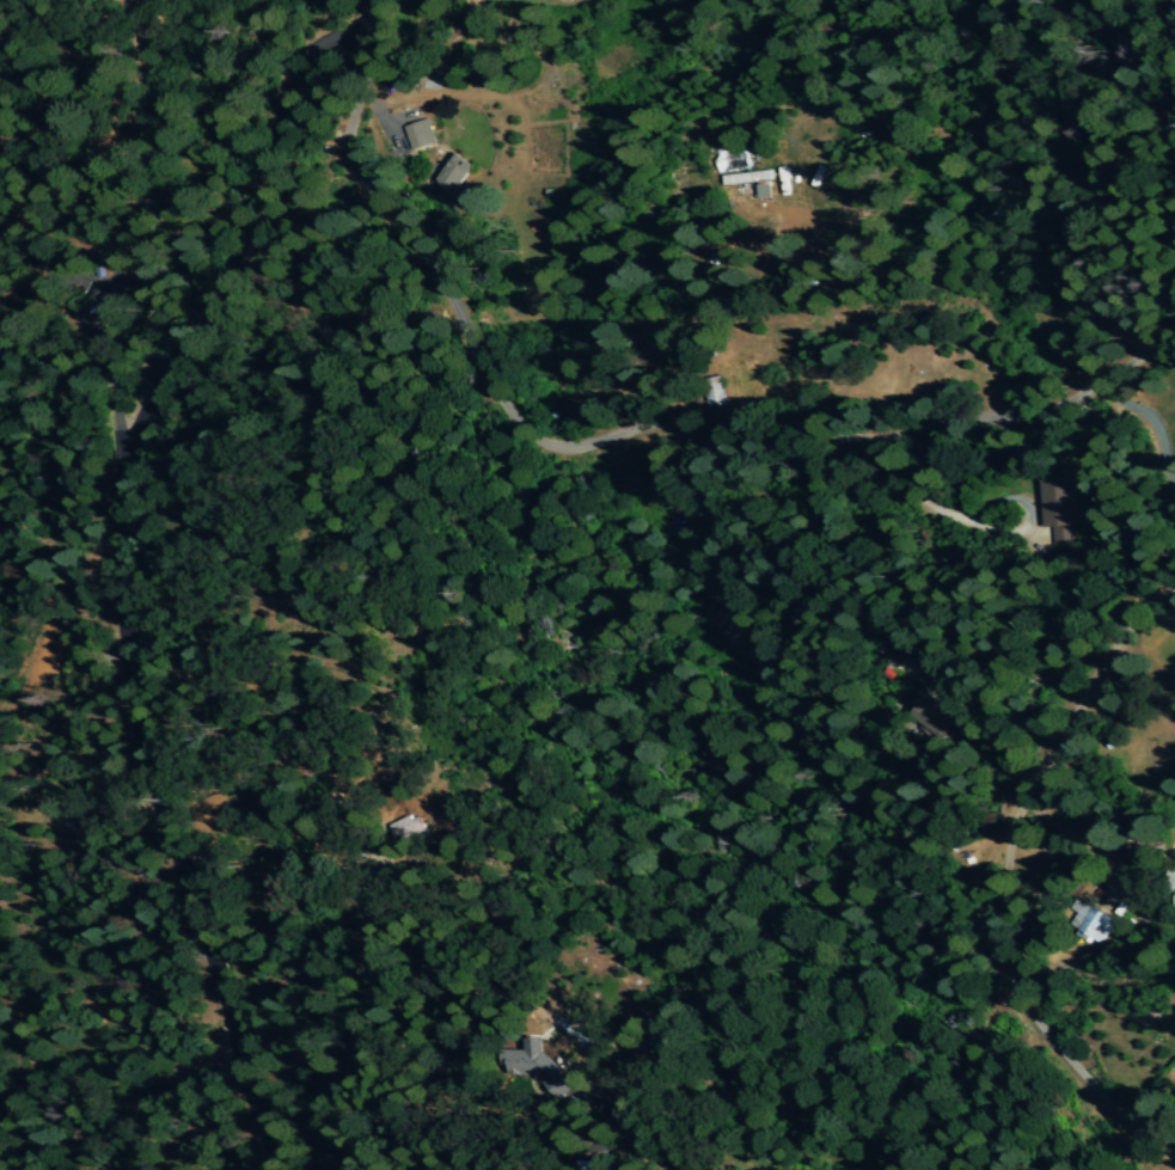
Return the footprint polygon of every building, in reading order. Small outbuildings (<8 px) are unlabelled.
[(404,127),(412,151),(436,143),(428,119),(404,127)] [(712,151),(714,175),(720,175),(721,185),(756,183),(758,199),(771,198),(769,170),(747,172),(745,148),(712,151)] [(477,166),(459,152),(443,174),(435,168),(421,186),(447,206),(477,166)] [(1076,477),(1043,478),(1044,527),(1052,527),(1052,546),(1077,546),(1076,477)] [(946,705),(929,697),(922,712),(940,719),(946,705)] [(408,842),(427,834),(419,814),(400,822),(408,842)] [(1100,944),(1114,921),(1083,901),(1069,924),(1100,944)] [(520,1037),(518,1076),(549,1077),(550,1039),(520,1037)]
